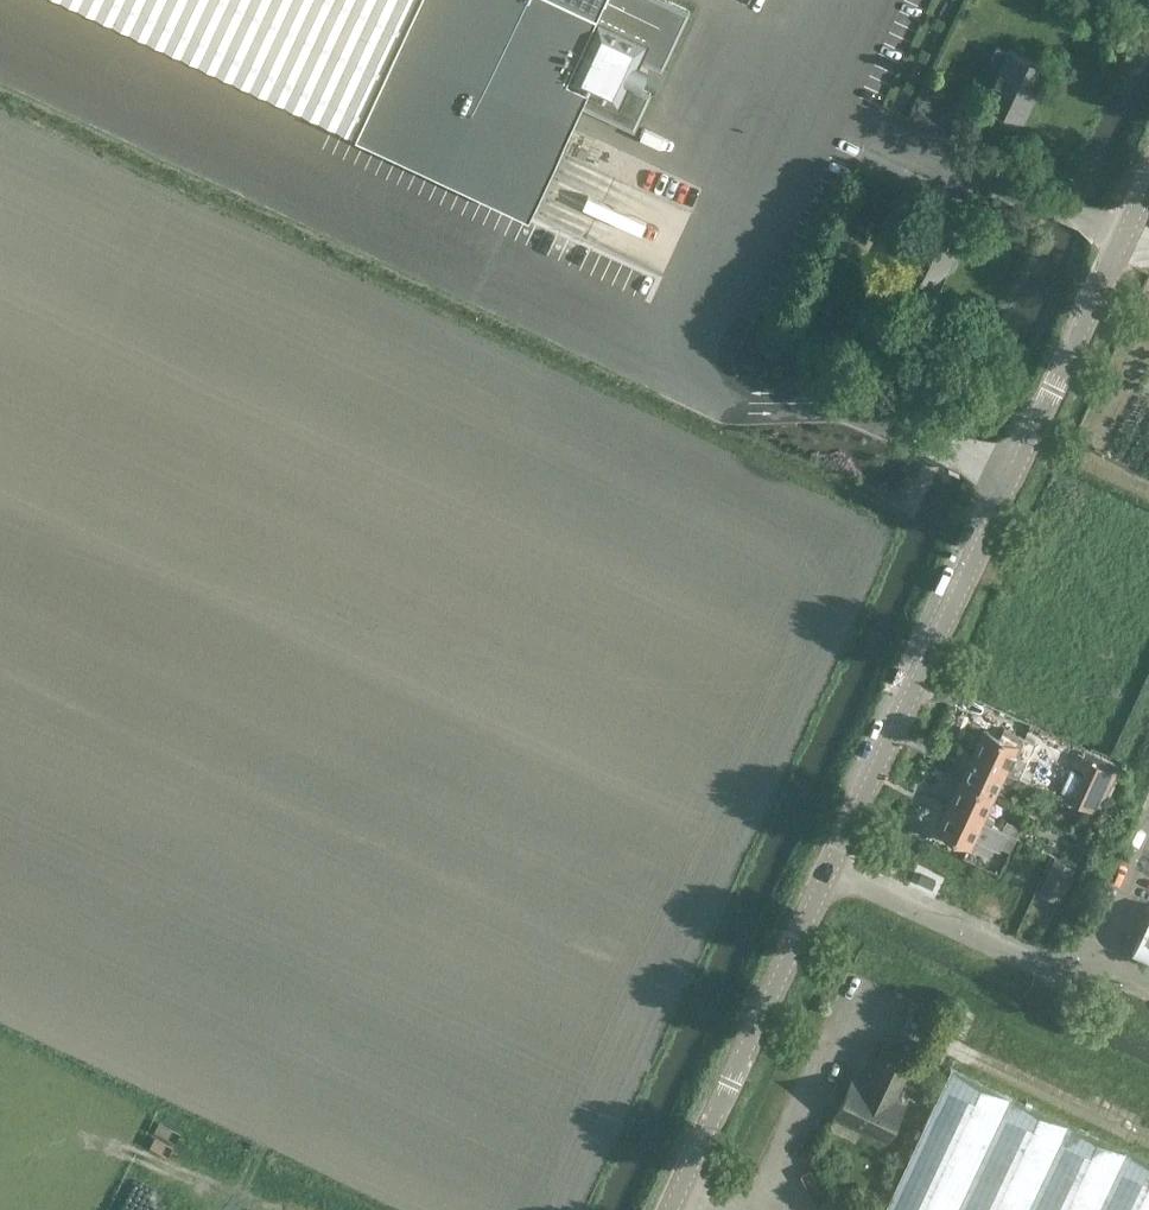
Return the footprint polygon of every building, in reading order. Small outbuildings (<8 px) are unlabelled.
[(356,133),(530,214),(581,104),(634,129),(652,91),(629,81),(630,78),(634,80),(638,80),(641,77),(645,70),(645,65),(643,62),(638,60),(650,36),(598,12),(604,0),(73,0),(356,133)] [(1035,86),(1036,87),(1046,66),(1010,49),(1009,51),(997,45),(991,58),(1004,63),(987,99),(1023,116),(1032,97),(1030,96),(1035,86)] [(986,730),(974,755),(1015,775),(1016,774),(1020,776),(1027,779),(1031,769),(1024,766),(1036,741),(1005,726),(1000,737),(986,730)] [(1071,799),(1098,812),(1115,772),(1077,754),(1072,764),(1085,770),(1071,799)] [(1013,780),(1015,775),(974,755),(963,780),(994,795),(1003,775),(1013,780)] [(985,813),(994,795),(963,780),(951,805),(982,820),(1017,836),(1021,826),(1007,820),(1003,829),(1000,827),(993,823),(995,818),(985,813)] [(1028,780),(1023,789),(1034,794),(1038,785),(1028,780)] [(1007,833),(981,821),(982,820),(951,805),(939,830),(970,845),(973,838),(999,850),(1007,833)] [(1057,854),(1042,889),(1063,898),(1078,864),(1057,854)] [(1133,951),(1148,959),(1148,917),(1133,951)] [(894,1099),(908,1070),(880,1057),(870,1077),(875,1079),(870,1087),(853,1079),(836,1114),(887,1138),(903,1103),(894,1099)] [(951,1068),(884,1209),(1148,1209),(1148,1161),(951,1068)]
